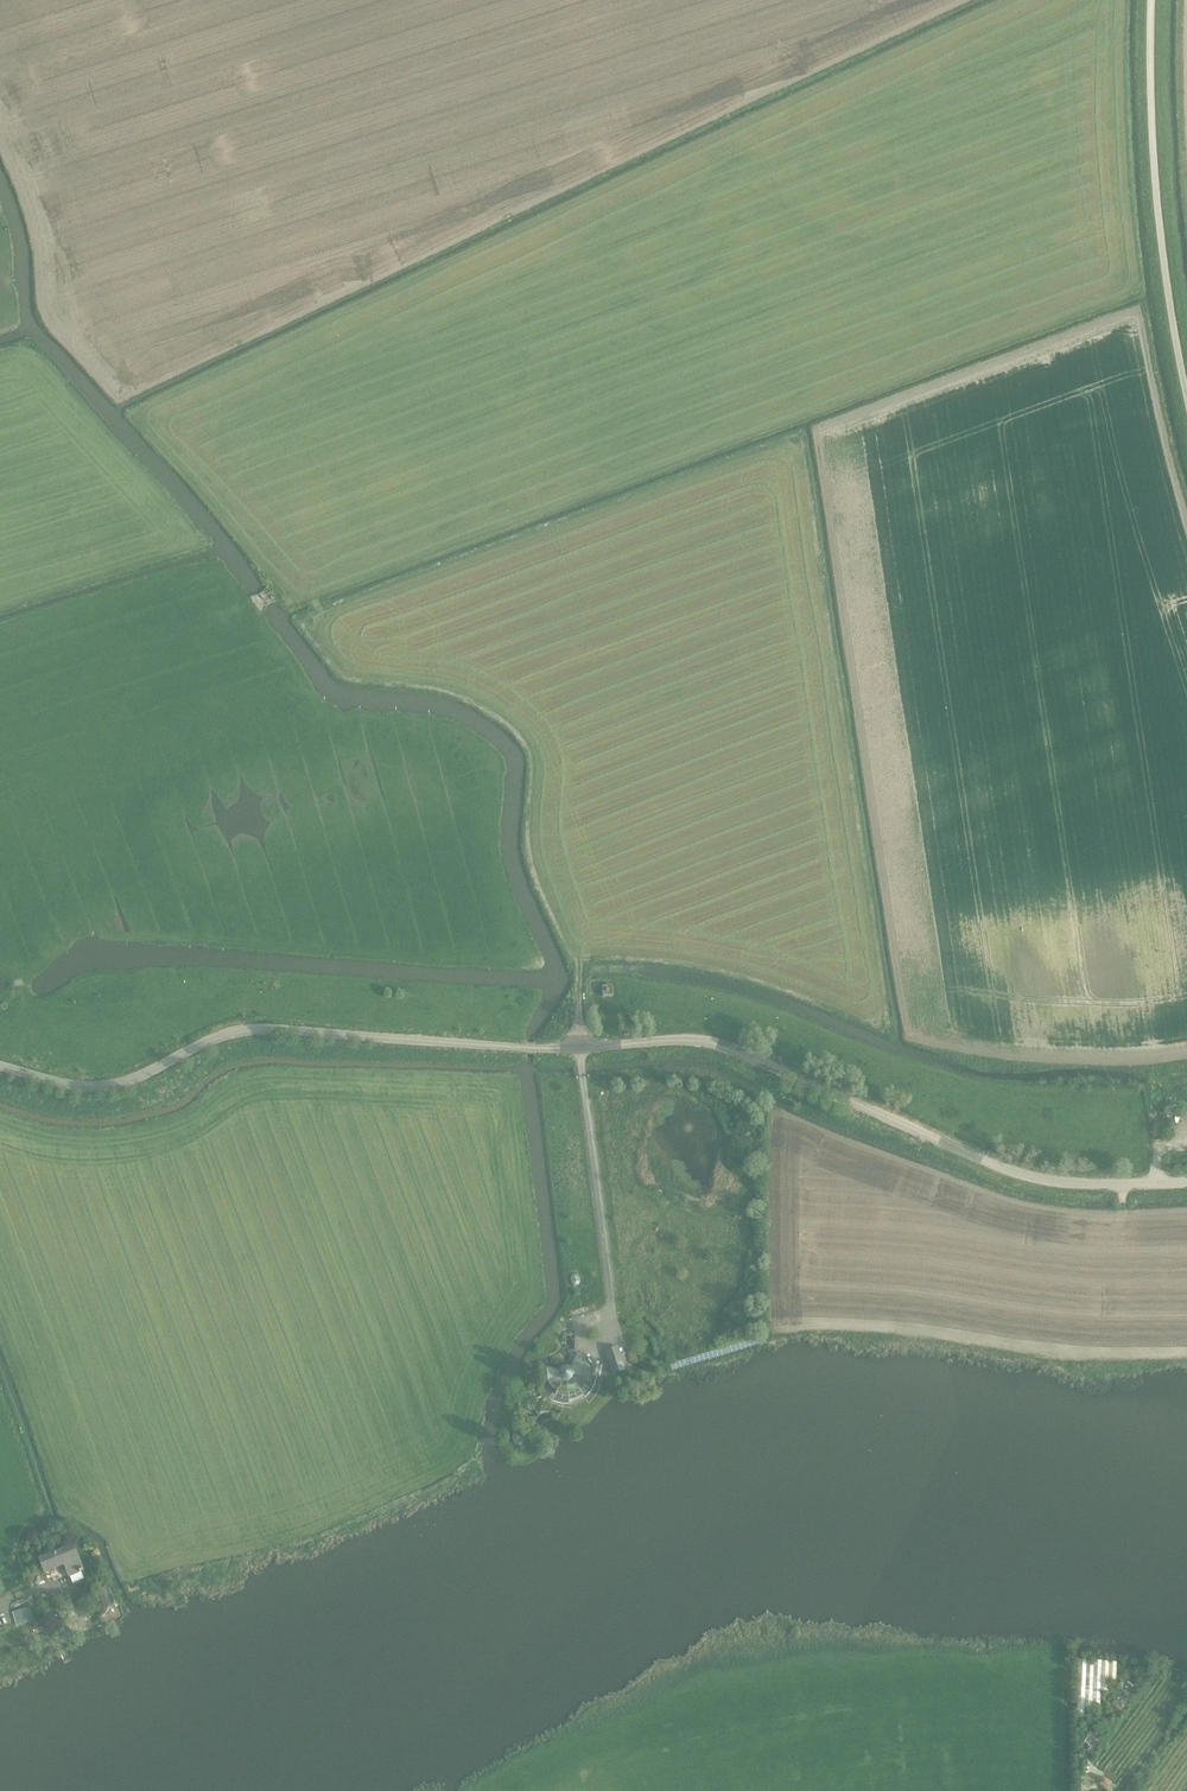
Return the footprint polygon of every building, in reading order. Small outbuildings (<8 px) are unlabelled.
[(603,986),(603,996),(613,995),(612,986),(603,986)] [(618,1347),(606,1351),(612,1374),(624,1370),(618,1347)] [(578,1353),(570,1366),(569,1365),(567,1365),(566,1365),(565,1366),(563,1366),(562,1367),(561,1368),(560,1368),(560,1369),(559,1370),(548,1367),(547,1373),(547,1379),(550,1384),(553,1388),(557,1391),(555,1394),(557,1394),(563,1396),(569,1396),(575,1394),(581,1391),(585,1386),(588,1381),(590,1381),(590,1380),(588,1379),(589,1375),(591,1375),(590,1367),(587,1362),(583,1357),(578,1353)] [(69,1576),(70,1576),(73,1583),(84,1579),(81,1571),(84,1571),(74,1545),(39,1559),(45,1573),(64,1565),(69,1576)] [(12,1612),(14,1619),(15,1622),(31,1617),(28,1607),(12,1612)] [(1078,1702),(1101,1702),(1101,1691),(1110,1691),(1111,1661),(1079,1660),(1078,1702)] [(1105,1778),(1101,1784),(1107,1787),(1111,1782),(1105,1778)]
